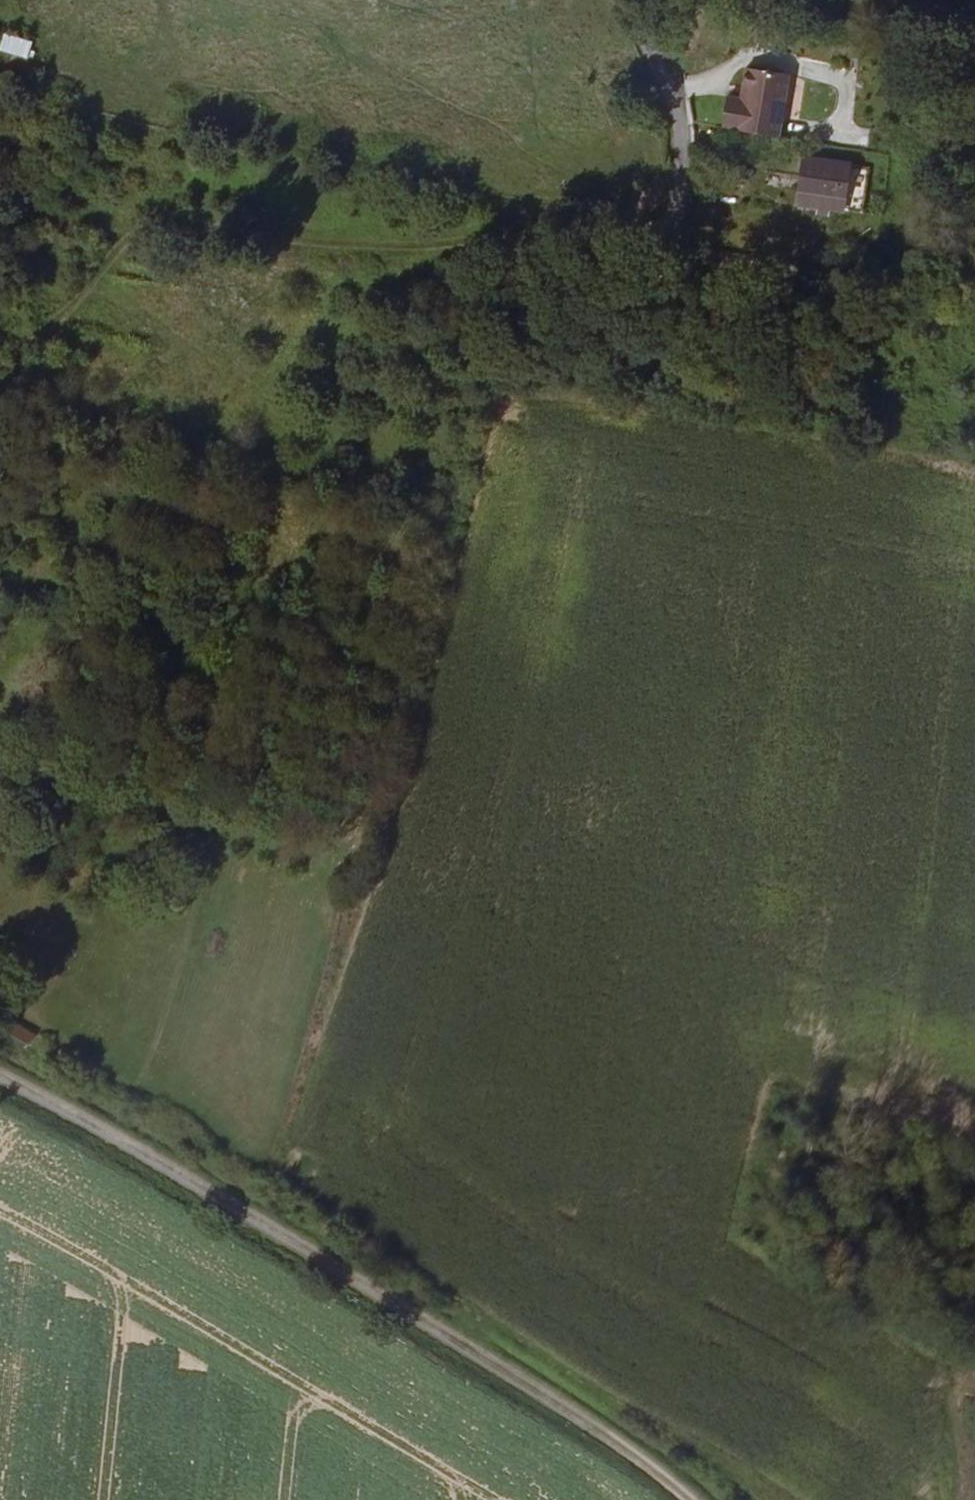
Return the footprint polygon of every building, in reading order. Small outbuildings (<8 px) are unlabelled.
[(28,60),(34,43),(4,33),(0,45),(0,52),(28,60)] [(721,131),(778,141),(787,78),(744,71),(739,103),(726,101),(721,131)] [(879,217),(887,173),(805,159),(797,203),(879,217)] [(13,1022),(9,1035),(30,1041),(34,1028),(13,1022)]
